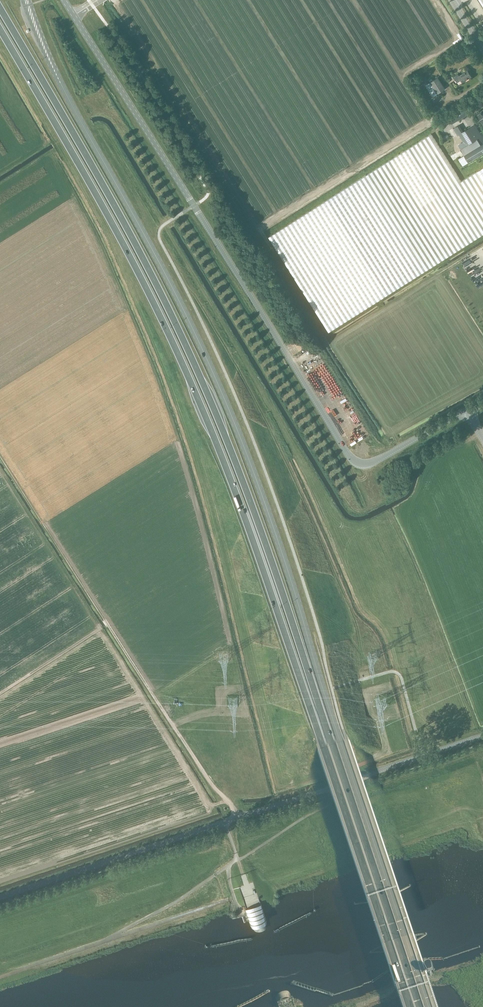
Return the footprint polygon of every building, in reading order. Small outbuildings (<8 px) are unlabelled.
[(462,82),(471,76),(468,70),(459,75),(458,73),(453,76),(456,82),(460,80),(462,82)] [(430,82),(437,93),(445,88),(438,77),(430,82)] [(437,93),(430,82),(426,85),(433,96),(437,93)] [(468,113),(470,112),(468,107),(465,109),(465,108),(449,118),(453,124),(468,114),(468,113)] [(462,132),(453,138),(461,149),(464,155),(465,155),(469,161),(482,152),(482,138),(481,135),(482,135),(474,124),(462,132)] [(453,138),(462,132),(458,125),(449,131),(453,138)] [(269,237),(329,332),(356,314),(482,234),(482,168),(461,181),(431,134),(296,220),(269,237)] [(260,904),(258,904),(253,906),(249,907),(247,908),(246,908),(245,908),(245,909),(246,912),(248,916),(247,916),(249,919),(248,919),(250,922),(249,922),(251,925),(252,925),(253,928),(253,930),(254,931),(255,931),(256,931),(257,931),(259,931),(260,931),(261,930),(263,930),(264,929),(266,928),(267,927),(267,926),(267,925),(266,923),(267,923),(266,920),(266,917),(265,917),(265,915),(265,913),(264,914),(264,911),(263,910),(262,907),(261,903),(260,904)] [(276,995),(276,996),(277,998),(276,998),(277,1001),(278,1005),(293,1000),(292,997),(290,993),(290,991),(289,990),(288,990),(286,990),(285,990),(283,990),(281,991),(279,992),(278,992),(276,994),(276,995)]
